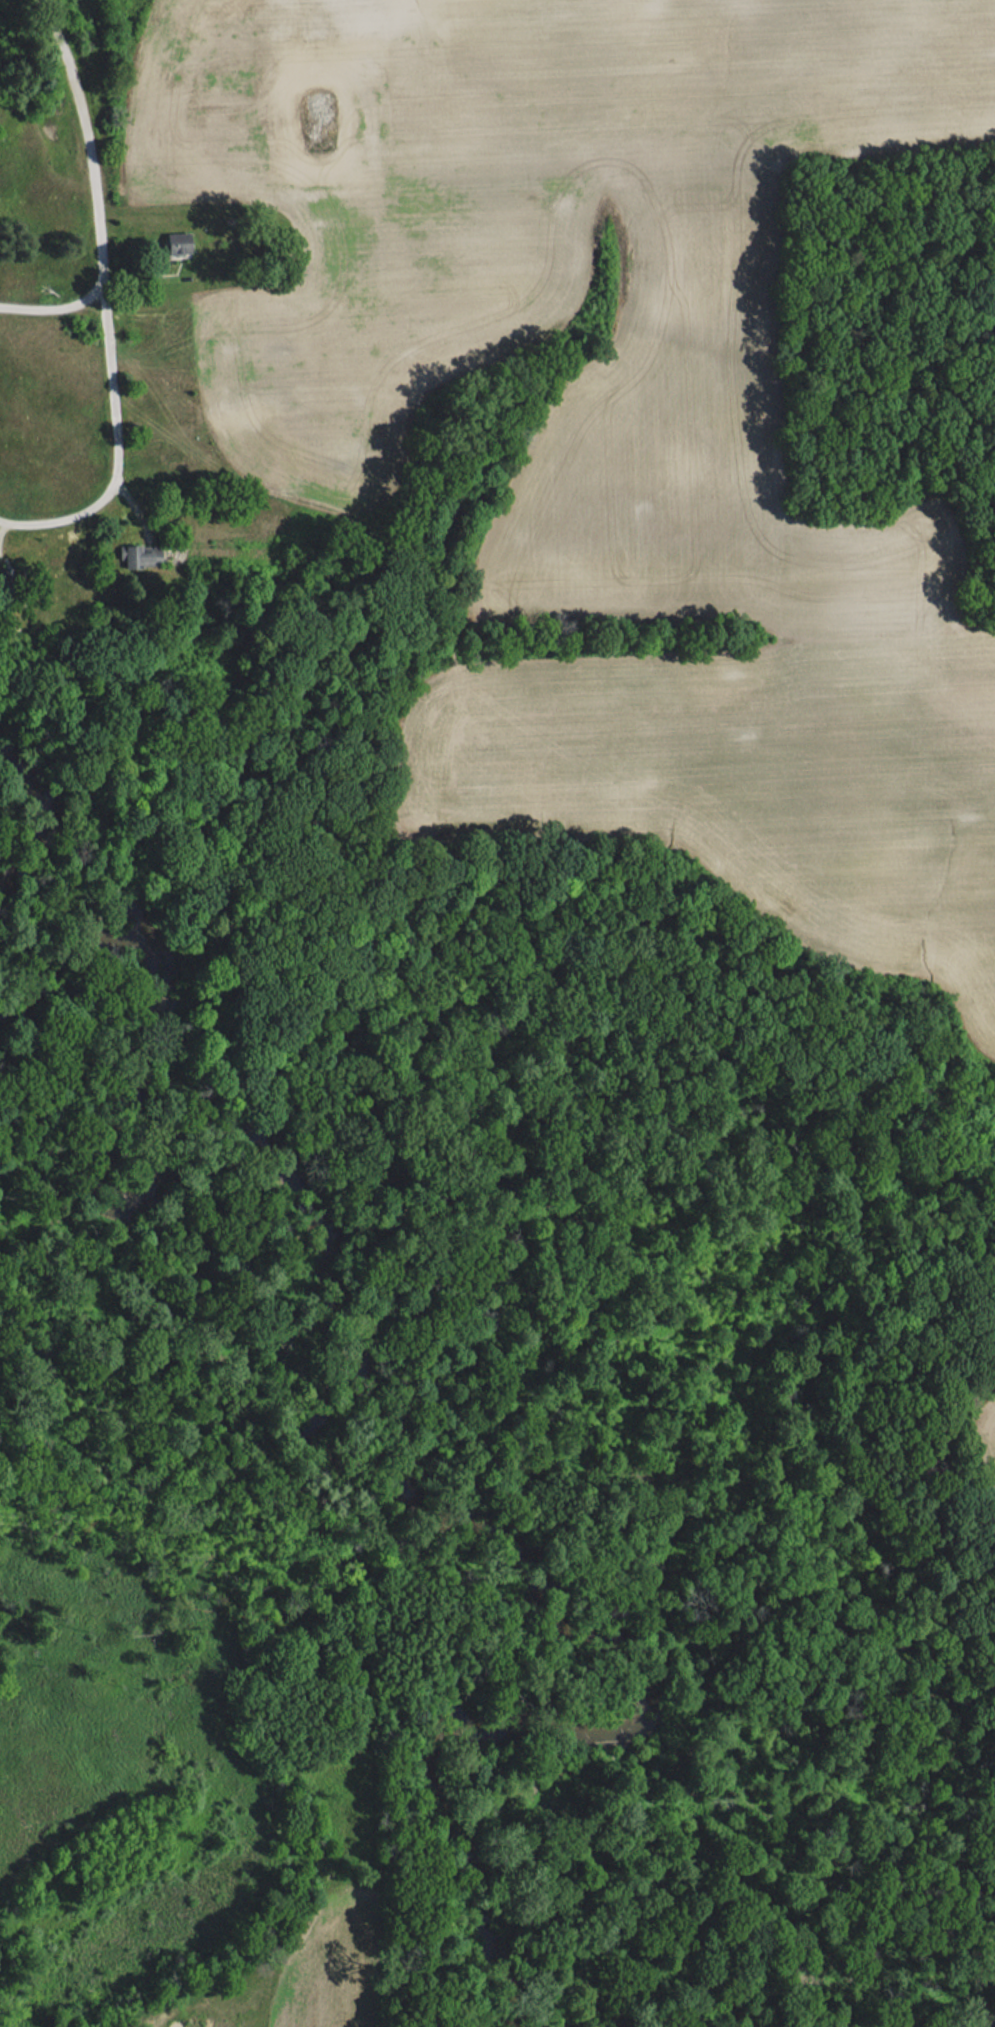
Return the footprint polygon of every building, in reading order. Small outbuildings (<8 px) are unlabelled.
[(190,253),(189,232),(167,233),(167,255),(190,253)] [(125,567),(161,566),(161,545),(119,546),(119,559),(124,559),(125,567)]
